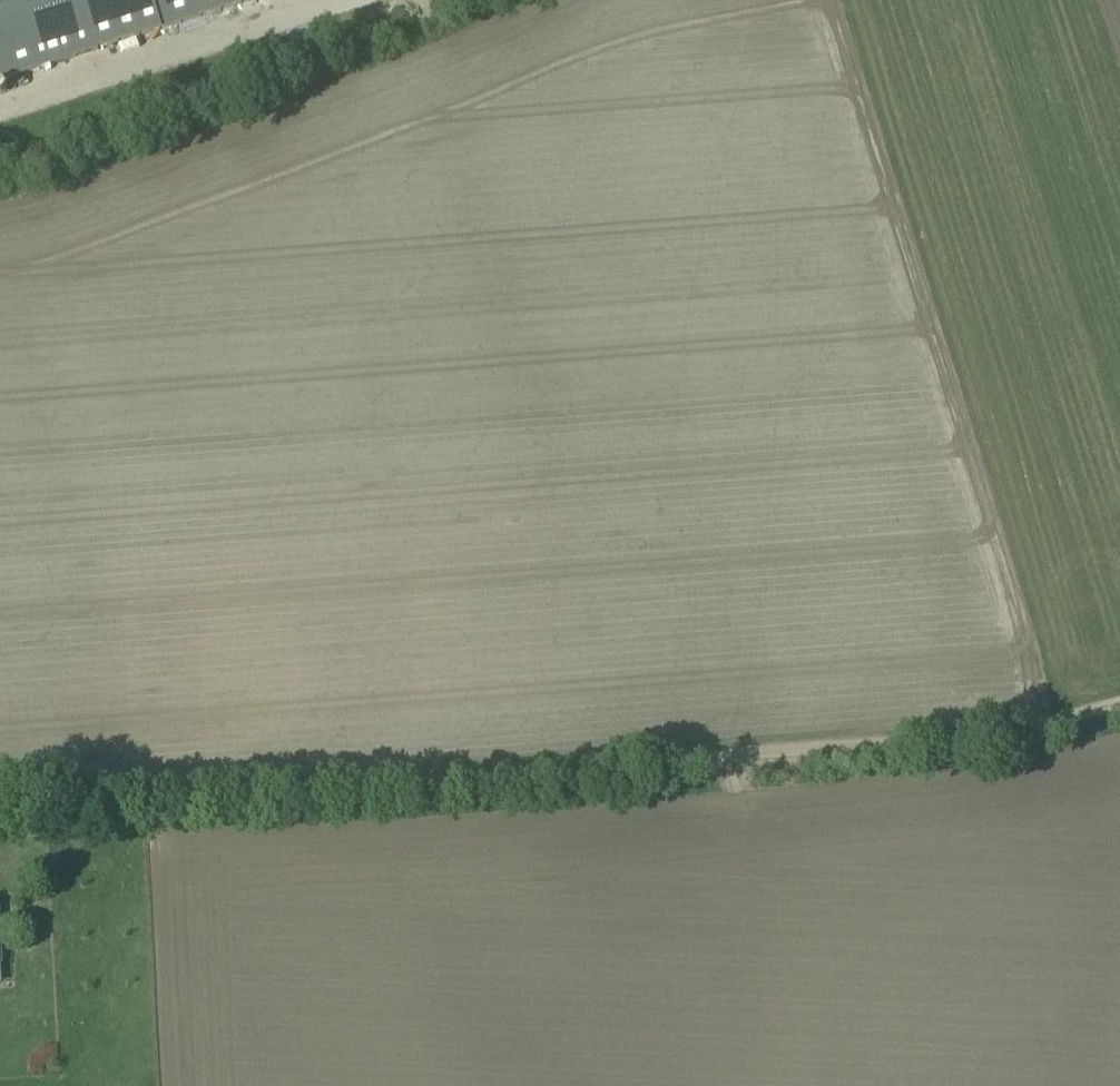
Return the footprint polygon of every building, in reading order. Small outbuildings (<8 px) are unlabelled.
[(258,0),(0,0),(0,83),(258,0)]
